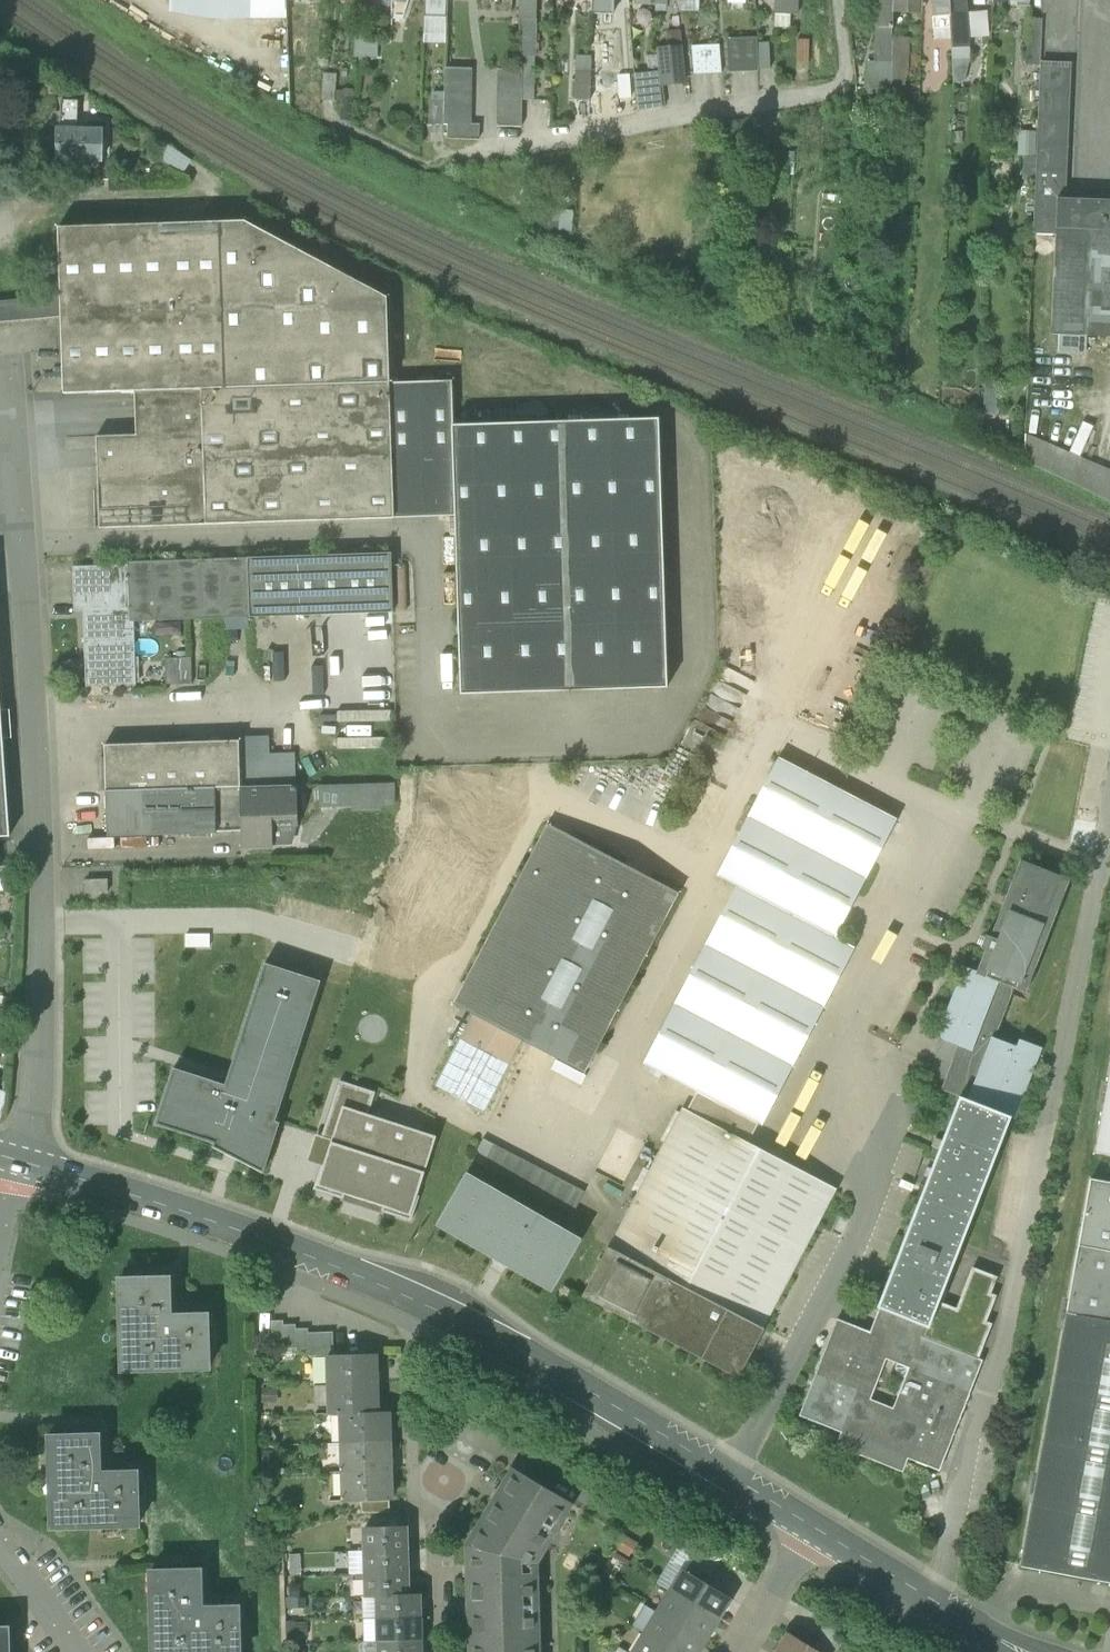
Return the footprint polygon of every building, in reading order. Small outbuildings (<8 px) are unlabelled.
[(288,18),(287,6),(287,0),(171,0),(170,13),(209,19),(288,18)] [(425,16),(447,17),(448,0),(426,0),(425,16)] [(521,19),(535,19),(536,0),(521,0),(521,19)] [(593,13),(613,14),(613,0),(594,0),(593,13)] [(679,12),(700,12),(700,0),(678,0),(679,12)] [(796,15),(797,0),(774,0),(774,14),(788,14),(796,15)] [(893,0),(879,0),(878,28),(892,28),(893,23),(893,13),(893,0)] [(923,0),(893,0),(893,13),(922,14),(923,0)] [(950,29),(950,18),(948,0),(931,0),(934,30),(950,29)] [(950,18),(966,17),(965,2),(964,0),(948,0),(950,18)] [(788,28),(788,14),(774,14),(775,27),(788,28)] [(447,17),(425,16),(424,43),(446,44),(447,17)] [(968,47),(966,17),(950,18),(950,29),(951,39),(952,48),(968,47)] [(535,36),(535,19),(521,19),(521,37),(535,36)] [(1026,65),(1040,66),(1042,19),(1028,19),(1026,65)] [(876,63),(891,63),(892,37),(892,28),(878,28),(876,63)] [(950,29),(934,30),(934,40),(951,39),(950,29)] [(521,37),(522,57),(535,56),(535,36),(521,37)] [(910,38),(892,37),(891,63),(890,91),(908,88),(910,38)] [(758,72),(758,69),(757,47),(757,38),(727,40),(728,73),(758,72)] [(797,63),(809,63),(809,40),(797,40),(797,63)] [(356,57),(377,58),(377,42),(357,41),(356,57)] [(692,47),(695,75),(722,73),(720,45),(692,47)] [(768,46),(757,47),(758,69),(769,68),(768,46)] [(660,74),(661,83),(686,80),(683,47),(657,49),(660,74)] [(968,47),(952,48),(952,60),(971,59),(970,47),(968,47)] [(577,55),(576,72),(592,72),(593,55),(577,55)] [(522,57),(523,70),(522,100),(533,101),(535,56),(522,57)] [(971,59),(952,60),(954,82),(966,82),(971,59)] [(870,95),(890,91),(891,63),(876,63),(871,63),(870,95)] [(1034,234),(1056,236),(1056,229),(1058,199),(1082,200),(1082,194),(1064,193),(1069,66),(1041,65),(1041,67),(1038,132),(1037,157),(1036,181),(1034,234)] [(445,92),(445,102),(444,123),(448,123),(448,139),(479,140),(479,123),(471,123),(472,69),(446,68),(445,92)] [(22,81),(38,82),(38,70),(22,69),(22,81)] [(522,127),(522,100),(523,70),(498,69),(497,126),(522,127)] [(575,100),(591,101),(591,87),(592,72),(576,72),(575,100)] [(323,100),(336,101),(338,75),(325,74),(323,100)] [(619,86),(620,98),(632,97),(630,74),(618,75),(619,86)] [(660,74),(635,77),(638,112),(663,108),(661,83),(660,74)] [(591,87),(591,101),(614,99),(620,98),(619,86),(591,87)] [(432,92),(432,102),(445,102),(445,92),(432,92)] [(614,99),(591,101),(591,116),(615,115),(614,99)] [(62,101),(61,130),(78,130),(78,101),(62,101)] [(431,123),(444,123),(445,102),(432,102),(431,123)] [(102,131),(78,130),(61,130),(58,130),(58,159),(102,161),(102,131)] [(1037,157),(1038,132),(1020,131),(1019,156),(1023,156),(1037,157)] [(168,158),(190,173),(196,164),(174,149),(168,158)] [(1036,181),(1037,157),(1023,156),(1023,180),(1036,181)] [(1058,199),(1056,229),(1107,231),(1108,201),(1082,200),(1058,199)] [(245,222),(220,223),(225,389),(390,383),(387,298),(245,222)] [(162,391),(225,389),(220,223),(59,228),(61,298),(61,317),(64,394),(162,391)] [(1107,231),(1056,229),(1056,236),(1052,335),(1060,335),(1059,347),(1086,348),(1087,336),(1109,337),(1109,231),(1107,231)] [(61,317),(61,298),(0,303),(0,323),(61,317)] [(393,461),(454,459),(454,426),(452,382),(390,383),(393,461)] [(395,519),(393,461),(390,383),(225,389),(162,391),(163,435),(96,437),(99,529),(395,519)] [(659,420),(454,426),(454,459),(456,517),(461,695),(668,688),(659,420)] [(1081,454),(1093,425),(1084,421),(1072,450),(1081,454)] [(1109,502),(1109,470),(1027,434),(1026,461),(1109,502)] [(395,519),(456,517),(454,459),(393,461),(395,519)] [(128,566),(130,622),(132,622),(394,613),(392,554),(128,563),(128,566)] [(86,606),(89,687),(134,686),(132,622),(130,622),(128,566),(76,568),(77,607),(86,606)] [(165,659),(166,685),(193,685),(192,658),(165,659)] [(392,746),(391,708),(337,709),(338,748),(392,746)] [(2,709),(0,709),(0,837),(11,836),(2,709)] [(241,788),(270,787),(270,785),(269,758),(268,736),(239,737),(240,741),(241,788)] [(105,746),(106,792),(241,788),(240,741),(105,746)] [(269,758),(270,785),(295,784),(295,757),(269,758)] [(718,876),(737,887),(836,938),(897,820),(779,758),(718,876)] [(319,786),(320,809),(395,806),(395,784),(319,786)] [(270,787),(241,788),(106,792),(108,836),(242,832),(243,848),(244,848),(273,847),(273,846),(272,828),(297,827),(298,827),(297,786),(270,787)] [(523,1041),(585,1073),(679,893),(549,825),(455,1005),(473,1015),(523,1041)] [(292,845),(297,827),(272,828),(273,846),(292,845)] [(1014,989),(1026,993),(1069,881),(1021,862),(992,937),(986,935),(981,949),(986,951),(978,973),(977,974),(1014,989)] [(86,880),(87,891),(109,890),(108,879),(86,880)] [(855,949),(836,938),(737,887),(644,1064),(698,1092),(759,1124),(763,1126),(855,949)] [(155,1125),(214,1143),(263,1159),(276,1122),(321,981),(265,963),(226,1085),(174,1068),(155,1125)] [(1011,1118),(1015,1120),(1042,1049),(1020,1041),(1017,1048),(995,1039),(1014,989),(977,974),(978,973),(965,968),(938,1038),(959,1046),(977,1053),(960,1098),(1011,1118)] [(435,1087),(485,1114),(523,1041),(473,1015),(467,1026),(460,1039),(454,1051),(435,1087)] [(455,1019),(448,1032),(441,1044),(454,1051),(460,1039),(467,1026),(455,1019)] [(6,1067),(10,1032),(0,1031),(0,1067),(6,1067)] [(942,1091),(960,1098),(977,1053),(959,1046),(942,1091)] [(1109,1156),(1109,1073),(1096,1153),(1109,1156)] [(375,1093),(340,1081),(322,1138),(334,1142),(326,1167),(322,1165),(314,1189),(344,1199),(346,1192),(384,1204),(382,1212),(411,1221),(419,1197),(415,1195),(434,1139),(368,1117),(375,1093)] [(748,1143),(759,1124),(698,1092),(688,1111),(748,1143)] [(928,1328),(929,1329),(939,1303),(1011,1118),(960,1098),(878,1308),(888,1312),(928,1328)] [(836,1191),(748,1143),(688,1111),(684,1110),(610,1249),(763,1329),(836,1191)] [(280,1123),(276,1122),(263,1159),(214,1143),(213,1147),(264,1173),(280,1123)] [(585,1192),(574,1186),(563,1180),(551,1175),(540,1169),(529,1163),(517,1157),(506,1151),(495,1145),(484,1139),(472,1161),(483,1167),(495,1173),(506,1179),(517,1185),(529,1190),(540,1196),(551,1202),(563,1208),(574,1214),(585,1192)] [(526,1210),(467,1177),(439,1225),(551,1289),(579,1241),(534,1215),(533,1217),(525,1212),(526,1210)] [(1091,1179),(1021,1567),(1109,1583),(1109,1183),(1091,1179)] [(765,1330),(763,1329),(610,1249),(608,1248),(583,1297),(739,1379),(765,1330)] [(929,1329),(928,1328),(923,1337),(980,1360),(993,1325),(987,1323),(997,1297),(991,1295),(998,1278),(973,1269),(957,1310),(939,1303),(929,1329)] [(121,1337),(122,1371),(209,1369),(207,1315),(170,1316),(169,1278),(125,1279),(127,1337),(121,1337)] [(984,1362),(980,1360),(923,1337),(928,1328),(888,1312),(878,1336),(837,1320),(800,1416),(842,1433),(837,1446),(903,1473),(908,1459),(940,1472),(984,1362)] [(273,1345),(285,1345),(284,1326),(284,1321),(272,1322),(273,1345)] [(296,1325),(284,1326),(285,1345),(285,1349),(297,1349),(297,1330),(296,1325)] [(309,1329),(297,1330),(297,1349),(297,1353),(310,1353),(309,1334),(309,1329)] [(321,1333),(309,1334),(310,1353),(310,1357),(322,1357),(321,1333)] [(333,1333),(321,1333),(322,1357),(329,1356),(334,1356),(333,1333)] [(329,1356),(329,1386),(378,1385),(377,1355),(334,1356),(329,1356)] [(330,1415),(341,1415),(378,1413),(378,1385),(329,1386),(330,1415)] [(341,1415),(342,1443),(390,1442),(390,1412),(378,1413),(341,1415)] [(51,1494),(52,1528),(139,1526),(137,1472),(100,1473),(99,1435),(55,1437),(57,1494),(51,1494)] [(342,1443),(343,1472),(391,1470),(390,1442),(342,1443)] [(471,1651),(538,1651),(538,1650),(532,1650),(532,1640),(538,1640),(538,1637),(532,1637),(532,1627),(537,1627),(536,1587),(530,1587),(530,1577),(536,1577),(536,1574),(529,1574),(529,1563),(533,1556),(538,1559),(539,1556),(534,1553),(540,1545),(545,1548),(565,1513),(560,1510),(565,1502),(570,1505),(571,1503),(514,1469),(468,1546),(470,1597),(471,1651)] [(392,1500),(391,1470),(343,1472),(344,1502),(361,1501),(390,1500),(392,1500)] [(390,1500),(361,1501),(362,1514),(390,1514),(390,1500)] [(560,1510),(565,1513),(570,1505),(565,1502),(560,1510)] [(366,1528),(366,1551),(406,1550),(406,1527),(366,1528)] [(977,1551),(989,1553),(992,1537),(979,1535),(977,1551)] [(534,1553),(539,1556),(545,1548),(540,1545),(534,1553)] [(366,1551),(367,1574),(407,1573),(406,1550),(366,1551)] [(350,1574),(367,1574),(366,1551),(349,1552),(350,1574)] [(529,1574),(536,1574),(536,1563),(538,1559),(533,1556),(529,1563),(529,1574)] [(709,1585),(715,1574),(691,1560),(685,1570),(709,1585)] [(685,1570),(672,1592),(718,1620),(718,1619),(712,1616),(717,1608),(723,1611),(731,1598),(709,1585),(685,1570)] [(153,1651),(240,1651),(239,1607),(201,1608),(201,1571),(157,1572),(158,1629),(152,1629),(153,1651)] [(367,1597),(379,1597),(379,1596),(408,1595),(407,1573),(367,1574),(367,1597)] [(672,1592),(659,1613),(705,1641),(705,1640),(699,1637),(705,1629),(710,1632),(718,1620),(672,1592)] [(379,1597),(379,1619),(419,1618),(419,1595),(408,1595),(379,1596),(379,1597)] [(712,1616),(718,1619),(723,1611),(717,1608),(712,1616)] [(646,1634),(675,1651),(690,1651),(692,1650),(696,1651),(698,1651),(705,1641),(659,1613),(646,1634)] [(379,1619),(380,1642),(420,1641),(419,1618),(379,1619)] [(816,1634),(818,1636),(839,1649),(840,1649),(847,1638),(823,1623),(816,1634)] [(10,1627),(0,1628),(0,1651),(10,1651),(10,1627)] [(699,1637),(705,1640),(710,1632),(705,1629),(699,1637)] [(776,1651),(819,1651),(811,1647),(788,1633),(776,1651)] [(635,1651),(675,1651),(646,1634),(635,1651)] [(839,1649),(818,1636),(811,1647),(819,1651),(837,1651),(839,1649)] [(380,1651),(421,1651),(420,1641),(380,1642),(380,1651)]
